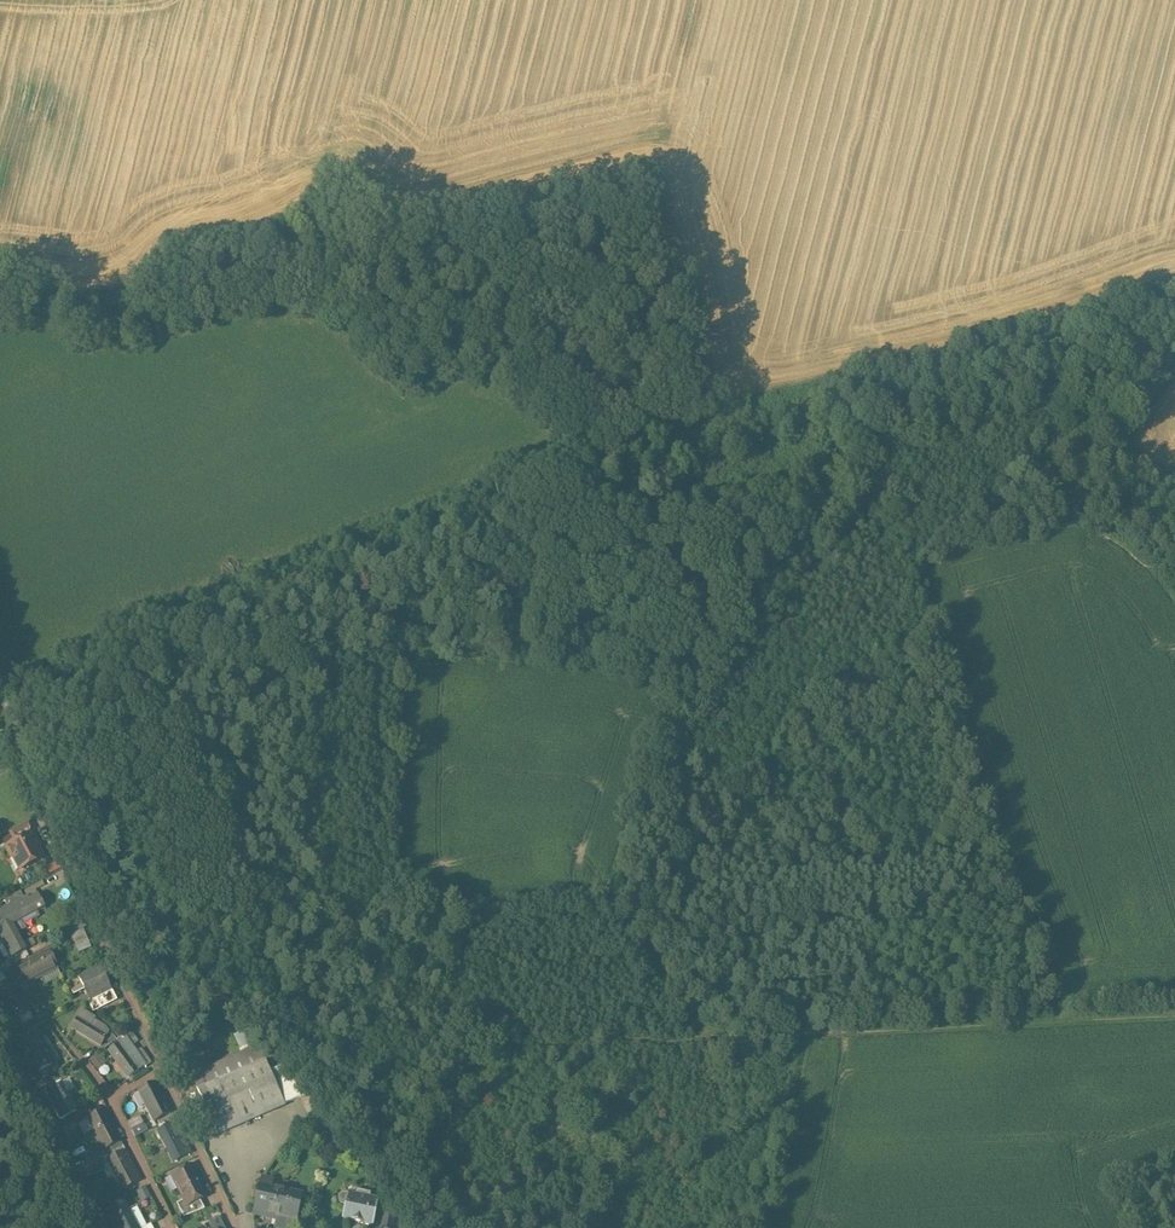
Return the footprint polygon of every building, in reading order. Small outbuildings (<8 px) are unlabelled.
[(29,823),(10,833),(15,842),(6,847),(12,858),(15,856),(19,857),(25,868),(43,858),(35,842),(36,841),(33,834),(34,831),(29,823)] [(5,900),(9,909),(2,913),(4,916),(0,919),(0,936),(1,935),(13,958),(27,951),(13,925),(46,908),(38,894),(29,899),(28,896),(24,898),(21,892),(5,900)] [(82,930),(72,935),(79,953),(90,948),(82,930)] [(19,966),(18,967),(22,974),(27,985),(57,969),(48,951),(19,966)] [(17,964),(3,972),(3,973),(2,973),(7,982),(22,974),(18,967),(19,966),(17,964)] [(99,967),(68,983),(74,994),(88,987),(99,1009),(116,999),(110,985),(108,986),(99,967)] [(0,991),(0,995),(3,1001),(19,993),(20,994),(23,992),(18,982),(0,991)] [(0,1003),(0,1007),(8,1022),(29,1012),(20,994),(19,993),(3,1001),(0,1003)] [(95,1018),(83,1010),(72,1028),(101,1046),(109,1032),(104,1027),(94,1020),(95,1018)] [(138,1041),(131,1031),(122,1036),(124,1039),(126,1038),(132,1046),(138,1041)] [(132,1046),(126,1038),(124,1039),(118,1044),(109,1051),(123,1070),(122,1070),(125,1074),(126,1074),(129,1078),(145,1065),(140,1058),(137,1053),(132,1046)] [(41,1041),(27,1047),(33,1060),(46,1054),(41,1041)] [(259,1047),(191,1076),(197,1090),(197,1089),(264,1060),(259,1047)] [(141,1049),(137,1053),(140,1058),(145,1054),(141,1049)] [(46,1054),(33,1060),(39,1073),(52,1067),(46,1054)] [(99,1054),(90,1059),(95,1067),(104,1062),(99,1054)] [(197,1089),(197,1090),(217,1134),(284,1105),(284,1104),(270,1072),(265,1060),(264,1060),(197,1089)] [(286,1065),(270,1072),(284,1104),(300,1097),(286,1065)] [(73,1106),(60,1082),(45,1090),(60,1119),(75,1111),(73,1106)] [(170,1113),(155,1084),(139,1092),(154,1122),(170,1113)] [(81,1101),(73,1106),(75,1111),(76,1112),(85,1107),(81,1101)] [(318,1103),(305,1108),(310,1121),(323,1116),(318,1103)] [(105,1111),(87,1121),(101,1148),(102,1151),(111,1147),(121,1142),(105,1111)] [(135,1137),(147,1131),(140,1115),(127,1121),(135,1137)] [(175,1123),(159,1131),(174,1162),(191,1153),(175,1123)] [(92,1150),(83,1155),(88,1164),(114,1151),(113,1150),(113,1151),(111,1147),(102,1151),(101,1148),(97,1150),(92,1150)] [(114,1151),(88,1164),(94,1177),(104,1172),(105,1165),(109,1163),(107,1160),(116,1156),(114,1151)] [(116,1156),(107,1160),(109,1163),(123,1190),(139,1182),(128,1161),(129,1159),(125,1151),(116,1156)] [(186,1169),(179,1173),(177,1170),(170,1173),(184,1201),(187,1207),(200,1200),(206,1197),(191,1167),(186,1169)] [(273,1180),(262,1178),(253,1214),(264,1217),(264,1214),(273,1216),(279,1191),(271,1189),(273,1180)] [(146,1186),(137,1191),(143,1202),(152,1197),(146,1186)] [(279,1191),(273,1216),(282,1218),(280,1227),(295,1227),(302,1196),(279,1191)] [(378,1202),(349,1195),(343,1222),(356,1225),(356,1222),(372,1227),(378,1202)] [(200,1200),(187,1207),(184,1201),(177,1204),(184,1218),(204,1210),(200,1200)] [(123,1203),(107,1211),(115,1227),(136,1227),(123,1203)] [(385,1211),(382,1227),(392,1227),(395,1214),(385,1211)] [(208,1222),(211,1227),(224,1227),(219,1217),(208,1222)]
